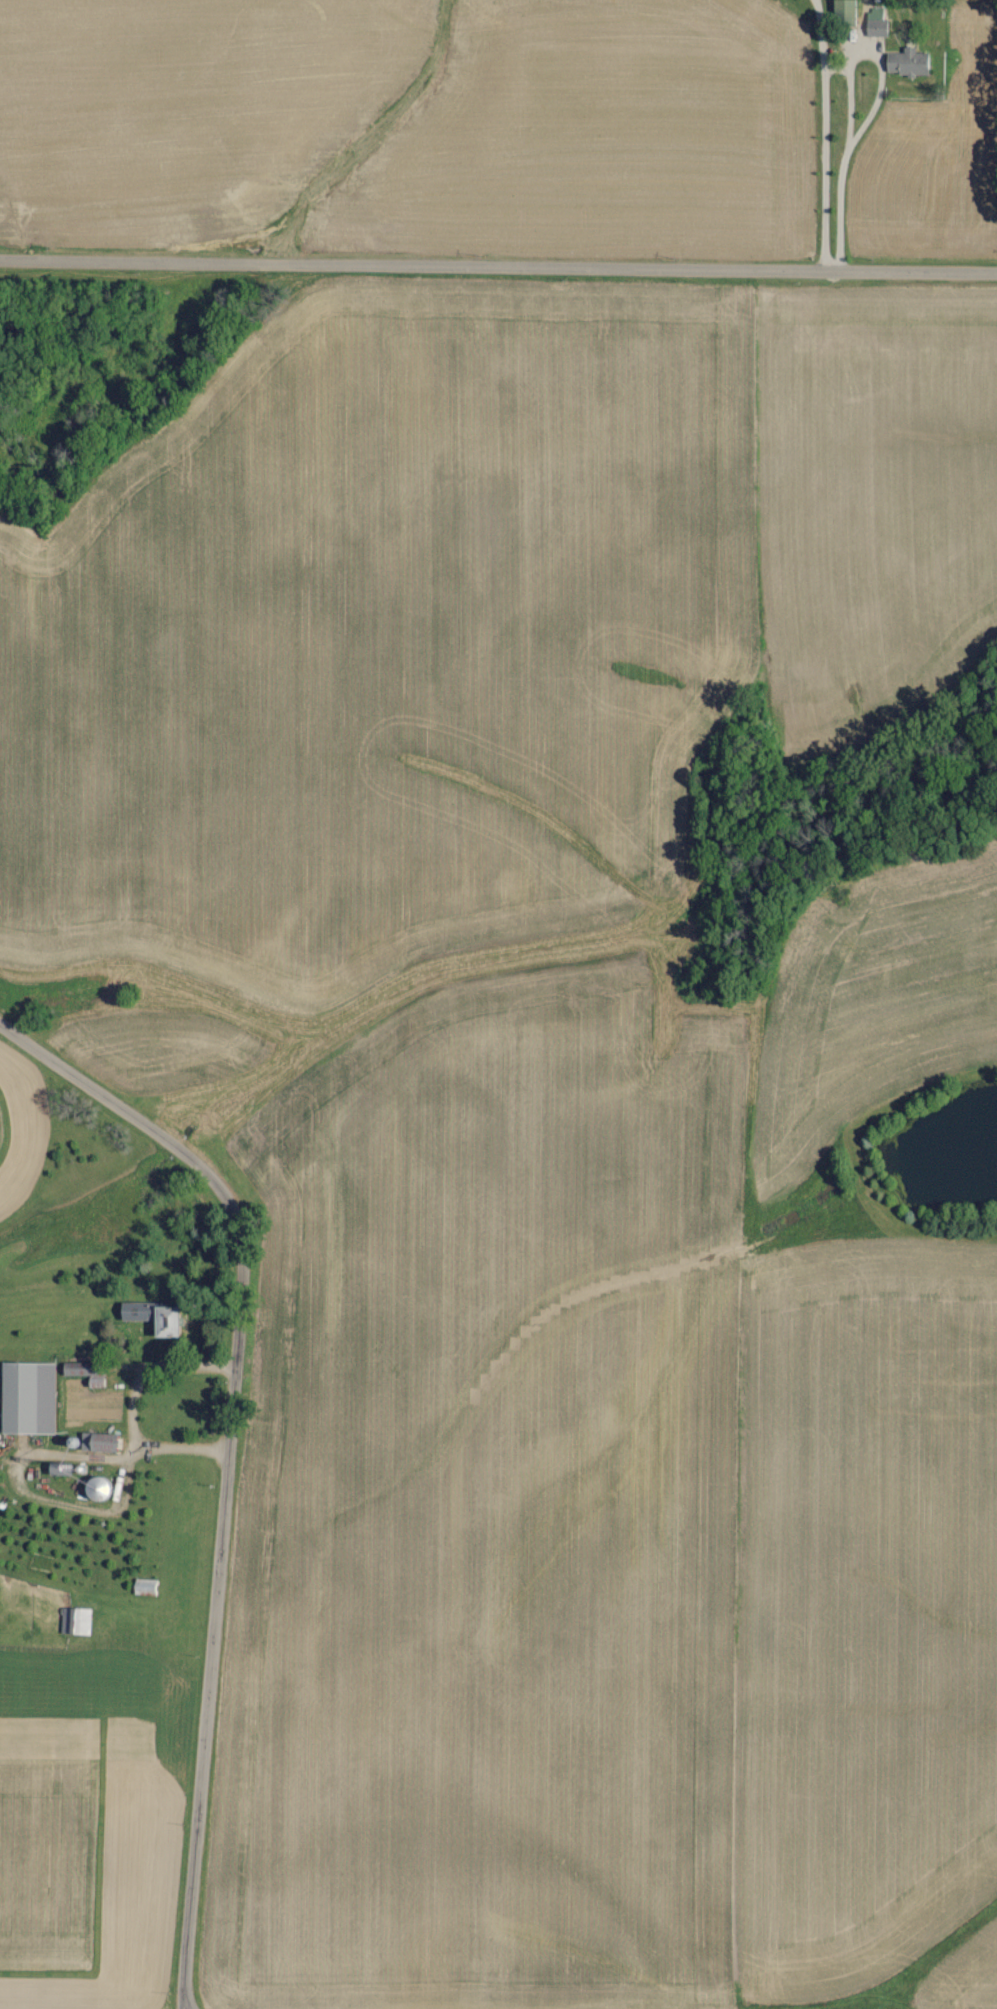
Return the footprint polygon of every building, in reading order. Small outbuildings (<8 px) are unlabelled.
[(834,26),(856,25),(855,0),(834,0),(834,26)] [(867,37),(887,37),(887,19),(883,19),(883,8),(868,8),(867,37)] [(928,75),(928,53),(915,53),(915,47),(903,47),(903,53),(886,53),(886,75),(928,75)] [(154,1336),(177,1336),(177,1303),(120,1304),(120,1321),(153,1320),(154,1336)] [(54,1434),(55,1363),(1,1362),(0,1433),(54,1434)] [(80,1451),(116,1452),(116,1433),(81,1433),(80,1451)] [(109,1478),(85,1477),(84,1499),(108,1500),(109,1478)] [(90,1608),(61,1607),(60,1634),(89,1635),(90,1608)]
